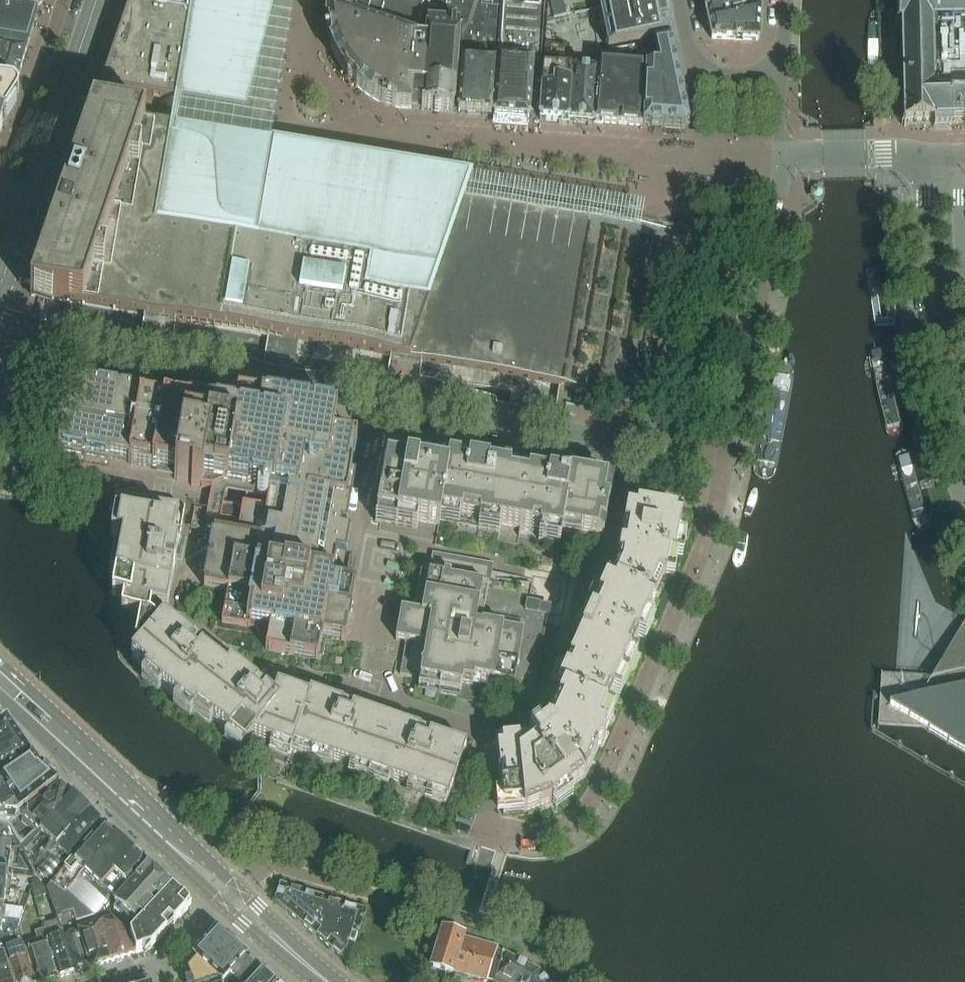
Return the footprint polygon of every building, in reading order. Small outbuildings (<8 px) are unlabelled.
[(37,14),(42,0),(0,0),(0,7),(37,14)] [(101,91),(247,116),(258,78),(266,50),(271,30),(276,10),(278,0),(132,0),(101,91)] [(346,20),(424,45),(427,9),(400,0),(331,0),(327,12),(346,18),(346,20)] [(427,9),(463,22),(464,0),(400,0),(427,9)] [(493,96),(500,0),(464,0),(463,22),(461,61),(461,71),(458,112),(458,114),(491,116),(493,96)] [(493,96),(494,96),(493,116),(529,118),(529,117),(533,60),(540,61),(544,0),(500,0),(493,96)] [(596,1),(598,10),(598,11),(648,0),(600,0),(596,1)] [(662,0),(661,0),(600,13),(601,15),(605,14),(609,30),(604,31),(604,33),(609,32),(612,48),(608,49),(608,51),(670,39),(670,37),(662,0)] [(760,9),(761,0),(703,0),(711,39),(758,41),(760,9)] [(897,16),(897,25),(895,27),(896,28),(898,26),(901,26),(901,38),(900,38),(900,40),(902,40),(902,52),(900,52),(900,54),(902,54),(902,66),(900,67),(900,68),(902,68),(902,81),(901,81),(901,83),(902,83),(903,95),(901,95),(901,97),(903,97),(903,109),(901,109),(901,111),(903,111),(903,123),(901,123),(901,125),(904,125),(904,128),(906,128),(906,125),(933,125),(933,128),(943,127),(952,127),(952,124),(964,124),(964,125),(964,0),(896,0),(897,16)] [(588,3),(590,11),(598,10),(596,1),(588,3)] [(564,4),(551,7),(554,19),(566,16),(564,4)] [(427,9),(424,45),(422,90),(421,111),(453,113),(453,112),(457,60),(461,61),(463,22),(427,9)] [(26,51),(36,18),(6,12),(0,12),(0,44),(26,51)] [(412,90),(422,90),(424,45),(346,20),(327,13),(326,15),(327,30),(330,45),(336,59),(343,72),(356,87),(368,96),(381,104),(396,109),(411,110),(412,90)] [(671,41),(656,44),(660,71),(662,71),(662,86),(663,128),(664,128),(684,130),(689,125),(680,85),(679,81),(671,41)] [(17,84),(26,51),(0,44),(0,81),(16,85),(17,84)] [(620,51),(617,125),(643,127),(646,71),(646,66),(645,66),(645,62),(641,62),(642,47),(620,51)] [(617,125),(620,51),(598,56),(597,70),(594,123),(617,125)] [(540,119),(568,121),(572,69),(543,67),(542,86),(541,86),(540,118),(540,119)] [(572,69),(568,121),(594,123),(597,70),(590,70),(572,69)] [(646,71),(643,127),(663,128),(662,86),(662,71),(660,71),(646,71)] [(1,125),(5,121),(6,118),(17,101),(18,99),(18,98),(19,96),(19,95),(18,93),(18,92),(17,91),(16,90),(15,89),(16,85),(0,81),(0,128),(1,125)] [(412,90),(411,110),(421,111),(422,90),(412,90)] [(197,145),(169,141),(135,136),(97,134),(90,147),(77,175),(70,193),(65,206),(60,220),(58,225),(54,239),(53,239),(52,244),(50,251),(45,269),(57,271),(148,286),(146,298),(143,316),(145,316),(145,317),(567,388),(637,401),(645,344),(662,227),(595,216),(334,171),(288,163),(267,160),(236,156),(220,151),(205,148),(197,145)] [(812,190),(810,192),(810,193),(810,199),(814,202),(816,202),(817,202),(820,202),(823,198),(823,192),(819,188),(813,188),(812,190)] [(886,350),(868,354),(888,442),(905,438),(886,350)] [(777,360),(750,479),(771,484),(797,364),(777,360)] [(337,416),(237,399),(238,394),(219,390),(216,407),(212,406),(213,401),(146,389),(145,397),(69,383),(68,388),(65,387),(59,420),(50,419),(48,431),(57,433),(53,458),(192,483),(192,487),(212,490),(209,504),(204,534),(214,535),(204,587),(228,592),(222,625),(269,633),(266,652),(318,661),(322,638),(345,642),(356,580),(333,576),(337,553),(346,554),(350,531),(341,529),(342,527),(342,524),(347,525),(356,473),(351,472),(357,439),(333,435),(337,416)] [(613,482),(571,474),(570,474),(569,482),(549,478),(510,472),(511,464),(470,456),(469,464),(388,450),(375,523),(417,530),(418,522),(439,526),(439,523),(499,534),(500,526),(540,533),(538,541),(560,544),(561,537),(581,540),(582,532),(603,536),(613,482)] [(911,450),(894,455),(915,534),(932,530),(911,450)] [(457,810),(462,794),(468,779),(457,775),(467,747),(389,720),(392,711),(345,695),(342,704),(310,693),(308,699),(277,688),(273,700),(231,666),(227,671),(164,619),(159,625),(150,618),(152,607),(167,610),(185,507),(118,495),(111,537),(123,540),(115,580),(120,581),(116,604),(123,606),(121,614),(140,617),(135,646),(139,649),(131,659),(147,672),(144,675),(193,715),(197,711),(245,749),(260,730),(274,735),(269,751),(290,758),(294,747),(350,766),(348,772),(369,779),(371,774),(427,793),(425,799),(457,810)] [(495,736),(503,808),(503,815),(526,813),(551,804),(556,810),(573,797),(568,791),(586,778),(614,716),(612,715),(637,660),(629,657),(637,639),(645,642),(653,623),(646,620),(655,601),(653,600),(664,576),(672,578),(676,556),(675,556),(679,537),(684,539),(688,516),(628,506),(624,528),(629,529),(626,547),(618,545),(618,546),(621,547),(617,567),(611,580),(608,579),(600,598),(592,595),(583,614),(582,614),(585,616),(577,634),(574,632),(573,633),(581,637),(566,672),(558,669),(549,689),(563,695),(547,731),(541,728),(543,725),(542,725),(541,726),(535,723),(532,729),(527,733),(524,730),(524,731),(532,743),(525,747),(523,744),(519,744),(518,734),(495,736)] [(406,643),(402,663),(400,676),(420,680),(418,691),(480,702),(482,691),(533,700),(542,644),(543,645),(548,616),(547,615),(548,610),(528,606),(533,580),(492,573),(494,565),(432,554),(422,614),(401,610),(396,641),(406,643)] [(964,621),(932,680),(931,680),(932,679),(893,677),(881,676),(877,727),(927,731),(964,752),(964,620),(964,621)] [(32,759),(33,758),(7,720),(0,725),(0,783),(32,759)] [(0,783),(0,824),(6,825),(7,816),(16,817),(58,784),(38,765),(38,766),(32,759),(0,783)] [(37,831),(39,834),(72,798),(73,797),(60,786),(21,818),(16,817),(7,816),(6,825),(20,847),(37,831)] [(72,798),(39,834),(56,849),(89,813),(72,798)] [(36,876),(45,886),(102,824),(90,813),(89,813),(56,849),(34,872),(36,876)] [(24,854),(20,847),(6,825),(4,828),(0,827),(0,851),(24,854)] [(104,827),(51,888),(64,899),(84,874),(116,837),(104,827)] [(73,914),(75,919),(133,853),(116,837),(84,874),(64,899),(51,888),(49,890),(45,886),(47,895),(57,918),(73,914)] [(24,854),(0,851),(0,875),(18,877),(34,879),(36,876),(34,872),(24,854)] [(133,853),(75,919),(75,922),(98,916),(106,914),(104,912),(147,865),(133,853)] [(114,905),(137,926),(172,890),(171,889),(171,888),(148,868),(114,905)] [(18,877),(0,875),(0,911),(23,914),(26,906),(29,895),(10,893),(12,880),(18,881),(18,877)] [(36,876),(34,879),(32,886),(36,898),(47,895),(45,886),(36,876)] [(297,920),(301,908),(292,905),(296,890),(281,885),(275,902),(297,920)] [(174,925),(188,910),(188,904),(172,890),(137,926),(157,944),(167,932),(164,930),(171,923),(174,925)] [(292,905),(301,908),(317,913),(321,898),(296,890),(292,905)] [(321,898),(317,913),(316,917),(336,923),(341,904),(321,898)] [(366,911),(341,904),(336,923),(360,931),(366,911)] [(312,933),(316,917),(317,913),(301,908),(297,920),(312,933)] [(5,950),(22,945),(18,931),(23,914),(0,911),(0,951),(5,950)] [(75,974),(90,969),(75,922),(75,919),(73,914),(57,918),(58,921),(75,974)] [(106,914),(98,916),(112,962),(135,955),(128,934),(106,914)] [(75,922),(90,969),(112,962),(98,916),(75,922)] [(329,947),(336,923),(316,917),(312,933),(329,947)] [(43,925),(59,978),(75,974),(58,921),(43,925)] [(360,931),(336,923),(329,947),(349,964),(360,931)] [(59,978),(43,925),(42,926),(44,930),(34,933),(36,940),(25,944),(38,981),(48,981),(59,978)] [(151,950),(157,944),(137,926),(130,935),(136,954),(151,950)] [(489,981),(492,981),(500,953),(496,951),(462,941),(463,938),(443,932),(432,967),(473,980),(481,981),(488,981),(489,981)] [(186,981),(187,981),(221,981),(223,980),(225,981),(252,981),(262,971),(222,934),(214,934),(193,957),(194,957),(183,969),(183,971),(186,981)] [(5,950),(15,981),(34,981),(22,945),(5,950)] [(5,950),(0,951),(0,981),(15,981),(5,950)] [(500,953),(492,981),(515,981),(524,965),(500,953)] [(538,972),(524,965),(515,981),(546,981),(538,972)] [(262,971),(252,981),(274,981),(262,971)]
